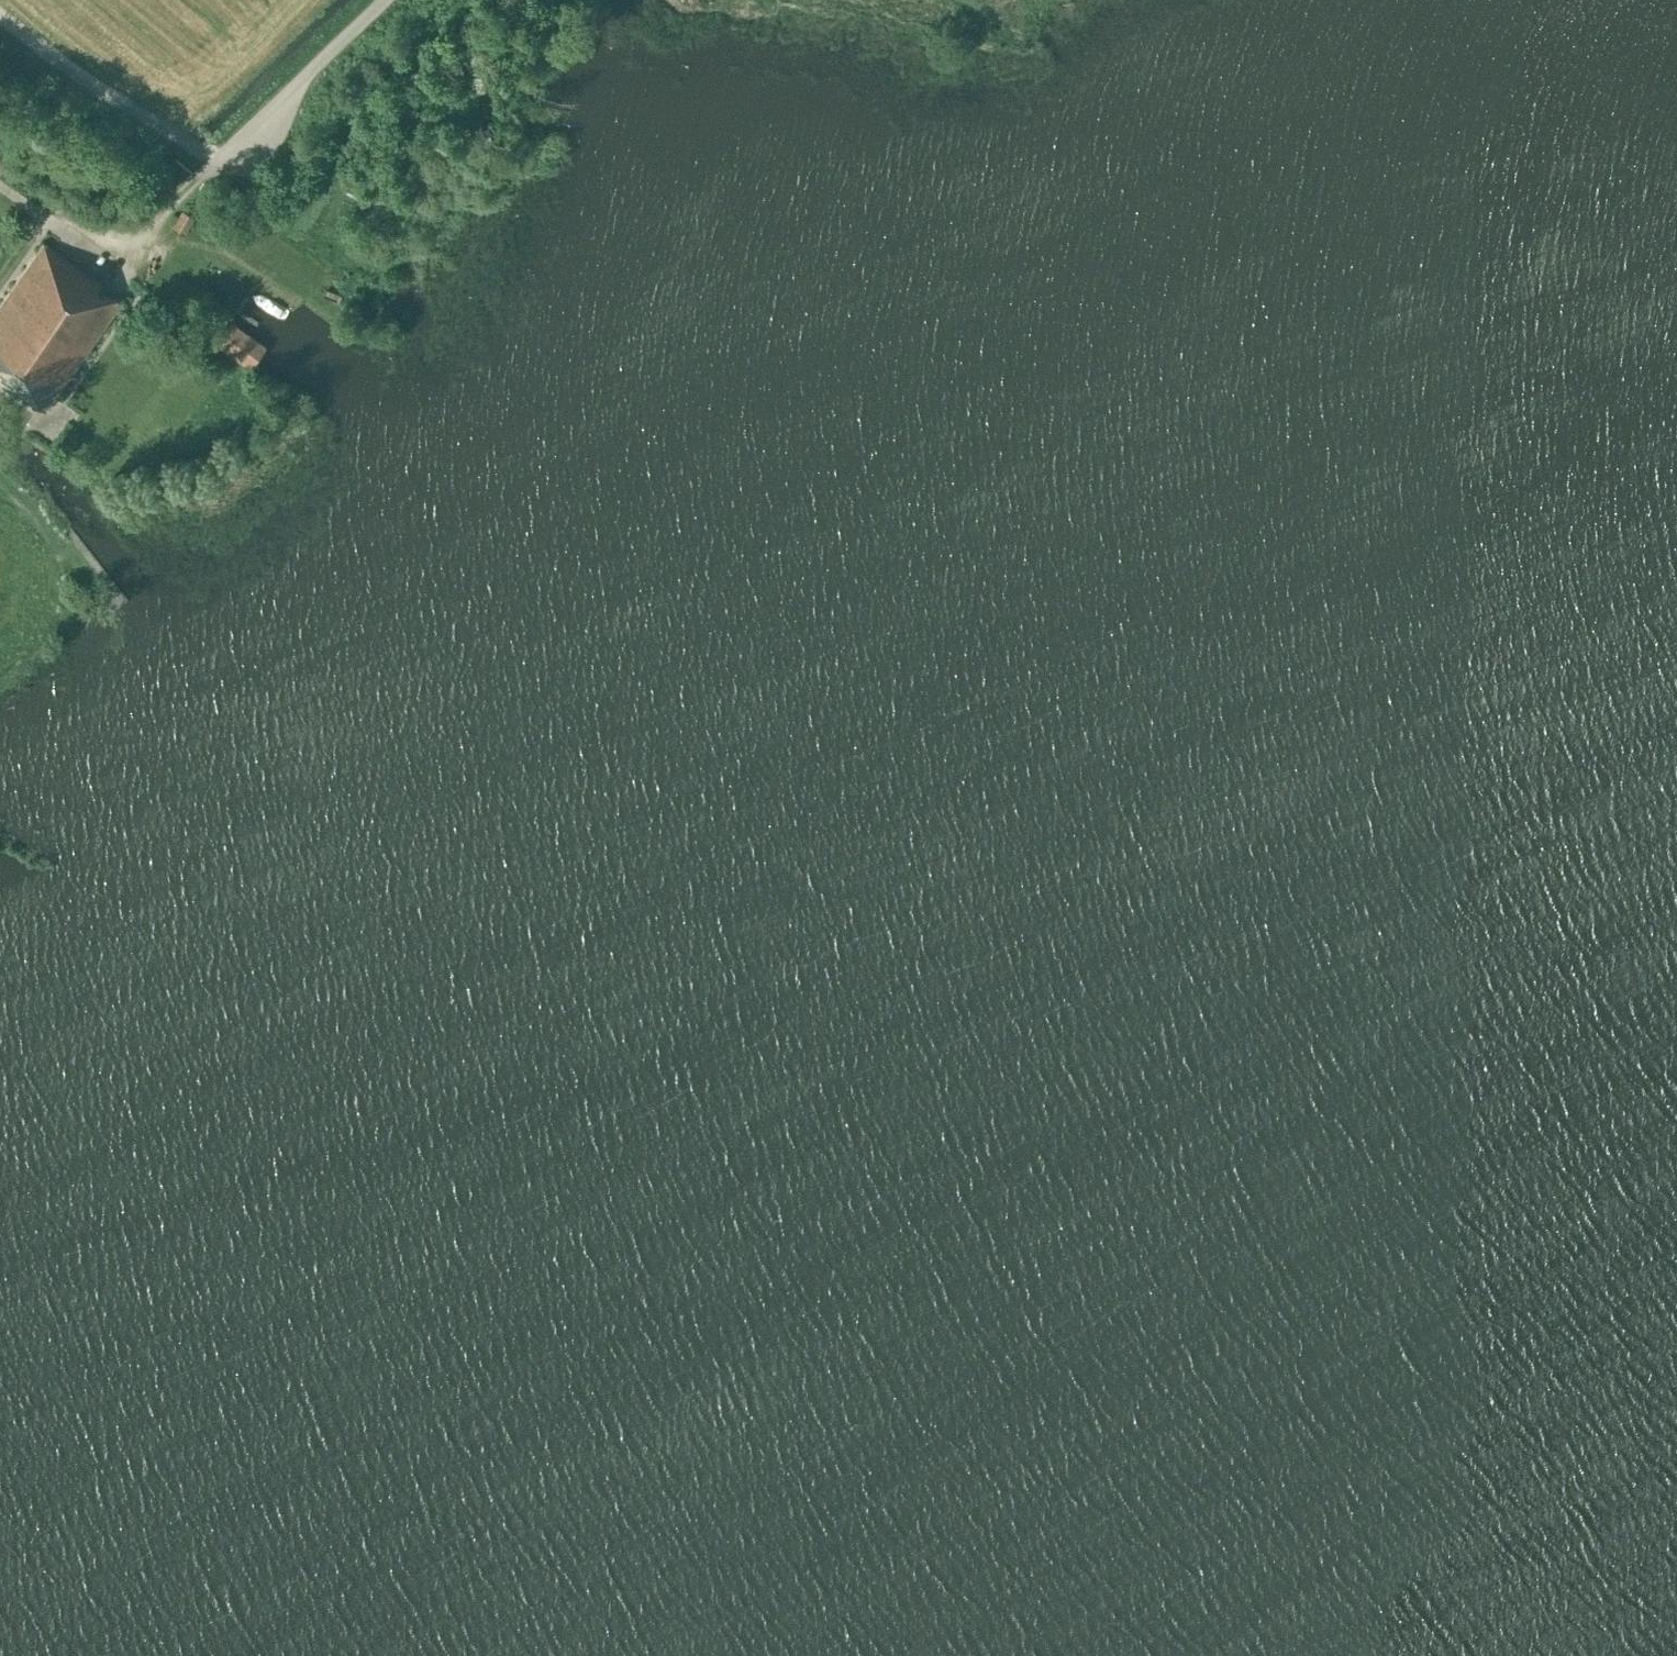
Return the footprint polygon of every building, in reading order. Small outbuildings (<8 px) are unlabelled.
[(44,410),(120,302),(102,289),(104,286),(80,269),(87,260),(68,246),(61,256),(42,243),(0,303),(0,379),(44,410)]
